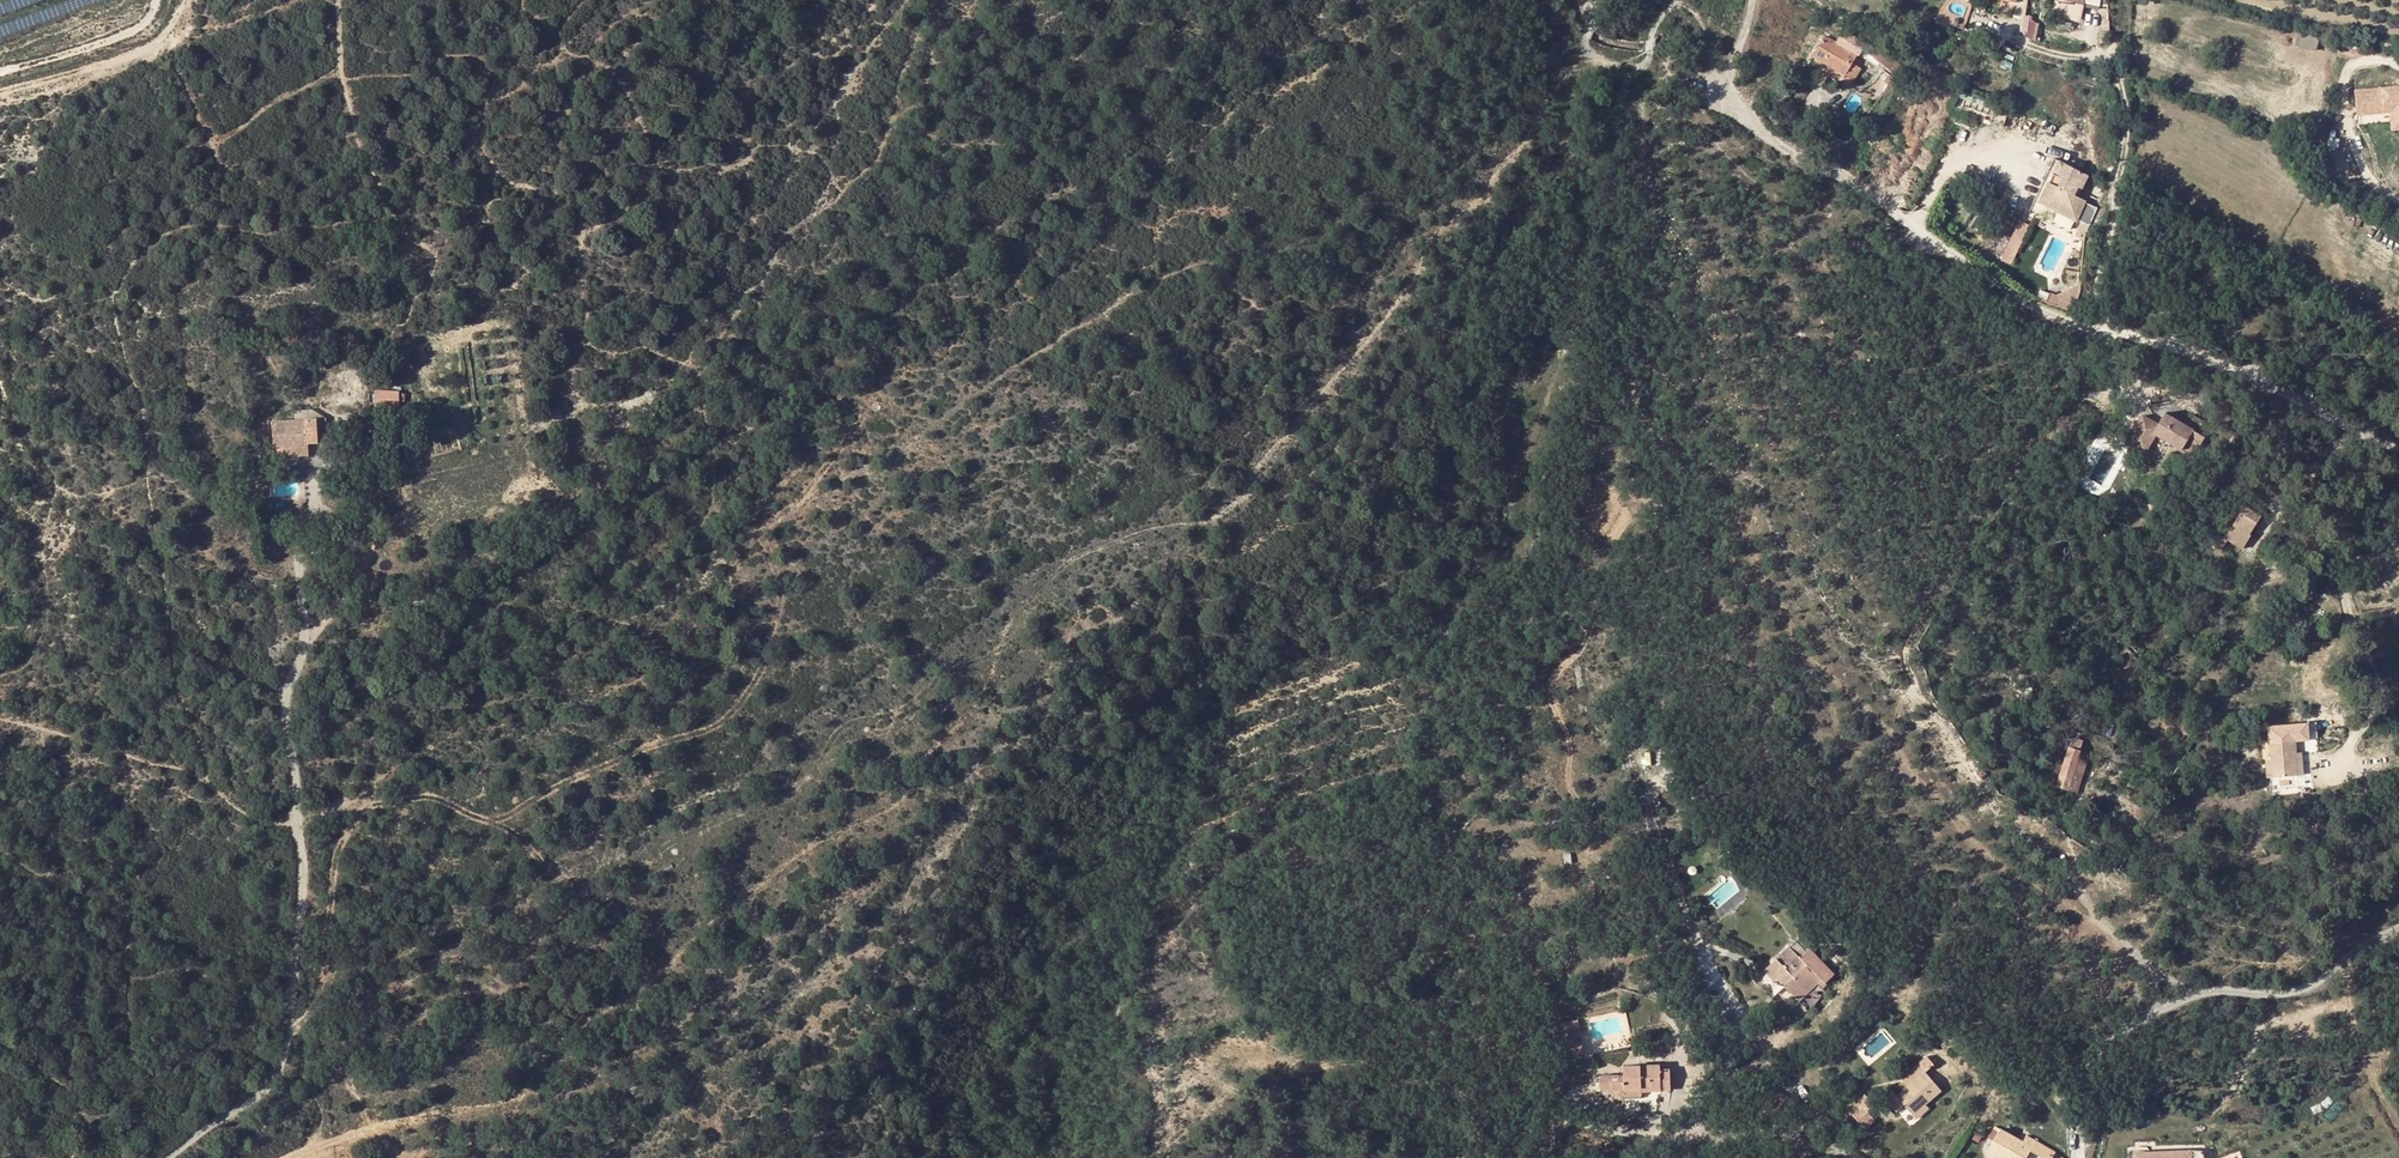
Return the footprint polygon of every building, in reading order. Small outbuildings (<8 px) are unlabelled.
[(2075,14),(2077,2),(2066,0),(2058,0),(2056,10),(2075,14)] [(2034,37),(2040,20),(2027,16),(2021,33),(2034,37)] [(1825,36),(1814,56),(1846,74),(1852,78),(1858,67),(1852,63),(1846,59),(1851,51),(1825,36)] [(1880,62),(1888,67),(1893,60),(1886,54),(1868,41),(1863,48),(1880,62)] [(1846,59),(1852,63),(1857,55),(1851,51),(1846,59)] [(1883,69),(1878,66),(1873,74),(1868,81),(1878,88),(1882,81),(1888,84),(1893,77),(1883,69)] [(2101,86),(2104,79),(2095,76),(2093,84),(2101,86)] [(1878,88),(1883,91),(1888,84),(1882,81),(1878,88)] [(2357,91),(2360,113),(2370,112),(2371,114),(2393,111),(2398,110),(2398,112),(2398,87),(2357,91)] [(2055,161),(2050,158),(2044,171),(2049,173),(2055,161)] [(2067,218),(2076,198),(2069,194),(2065,192),(2069,184),(2073,186),(2080,173),(2055,161),(2049,173),(2044,171),(2030,200),(2067,218)] [(2012,264),(2030,223),(2019,218),(2000,258),(2012,264)] [(2045,287),(2038,284),(2035,293),(2043,296),(2055,301),(2062,296),(2069,277),(2045,287)] [(373,404),(397,405),(397,390),(373,390),(373,404)] [(294,420),(308,419),(308,410),(293,410),(294,420)] [(2189,437),(2197,442),(2207,423),(2194,416),(2188,426),(2165,413),(2153,433),(2182,450),(2189,437)] [(2150,434),(2156,423),(2143,415),(2128,441),(2136,446),(2146,452),(2154,437),(2150,434)] [(316,418),(318,442),(326,441),(325,417),(316,418)] [(318,442),(316,418),(308,419),(294,420),(270,420),(272,446),(283,446),(306,443),(318,442)] [(282,456),(305,455),(306,443),(283,446),(282,456)] [(2315,479),(2309,485),(2321,496),(2327,490),(2315,479)] [(2243,548),(2252,535),(2250,534),(2244,530),(2255,512),(2244,506),(2225,538),(2228,539),(2243,548)] [(2244,530),(2250,534),(2261,516),(2255,512),(2244,530)] [(2218,533),(2211,544),(2222,550),(2228,539),(2225,538),(2218,533)] [(2180,695),(2174,689),(2170,694),(2177,699),(2180,695)] [(2297,753),(2296,741),(2269,743),(2271,760),(2272,777),(2272,789),(2300,787),(2298,775),(2299,775),(2297,753)] [(2069,747),(2057,786),(2069,790),(2081,751),(2069,747)] [(2076,793),(2089,754),(2081,751),(2069,790),(2076,793)] [(1984,781),(1988,777),(1983,771),(1979,774),(1984,781)] [(2366,794),(2366,785),(2355,787),(2357,795),(2366,794)] [(2134,816),(2148,822),(2155,809),(2142,802),(2134,816)] [(1789,947),(1762,973),(1771,982),(1779,978),(1784,983),(1783,985),(1798,1001),(1820,980),(1821,978),(1817,973),(1822,968),(1813,960),(1808,966),(1800,959),(1789,947)] [(1811,949),(1800,959),(1808,966),(1813,960),(1822,968),(1817,973),(1821,978),(1820,980),(1822,983),(1833,972),(1811,949)] [(1580,1018),(1566,1020),(1568,1036),(1582,1034),(1580,1018)] [(1583,1055),(1583,1047),(1575,1047),(1575,1056),(1583,1055)] [(1624,1075),(1600,1076),(1601,1090),(1622,1089),(1641,1088),(1641,1092),(1670,1090),(1669,1069),(1661,1070),(1660,1065),(1624,1066),(1624,1075)] [(1925,1071),(1896,1095),(1892,1090),(1885,1096),(1897,1112),(1905,1105),(1908,1109),(1913,1114),(1926,1104),(1941,1091),(1925,1071)] [(1623,1097),(1641,1096),(1641,1092),(1641,1088),(1622,1089),(1623,1097)] [(1875,1104),(1866,1093),(1858,1101),(1867,1111),(1875,1104)] [(1867,1111),(1858,1101),(1848,1110),(1858,1120),(1867,1111)] [(1917,1119),(1929,1109),(1926,1104),(1913,1114),(1917,1119)] [(1897,1112),(1901,1116),(1908,1109),(1905,1105),(1897,1112)] [(1865,1127),(1873,1118),(1867,1111),(1858,1120),(1865,1127)] [(2028,1154),(2036,1157),(2052,1157),(2055,1152),(2027,1136),(2023,1142),(2000,1129),(1988,1150),(2002,1157),(2026,1157),(2028,1154)]
